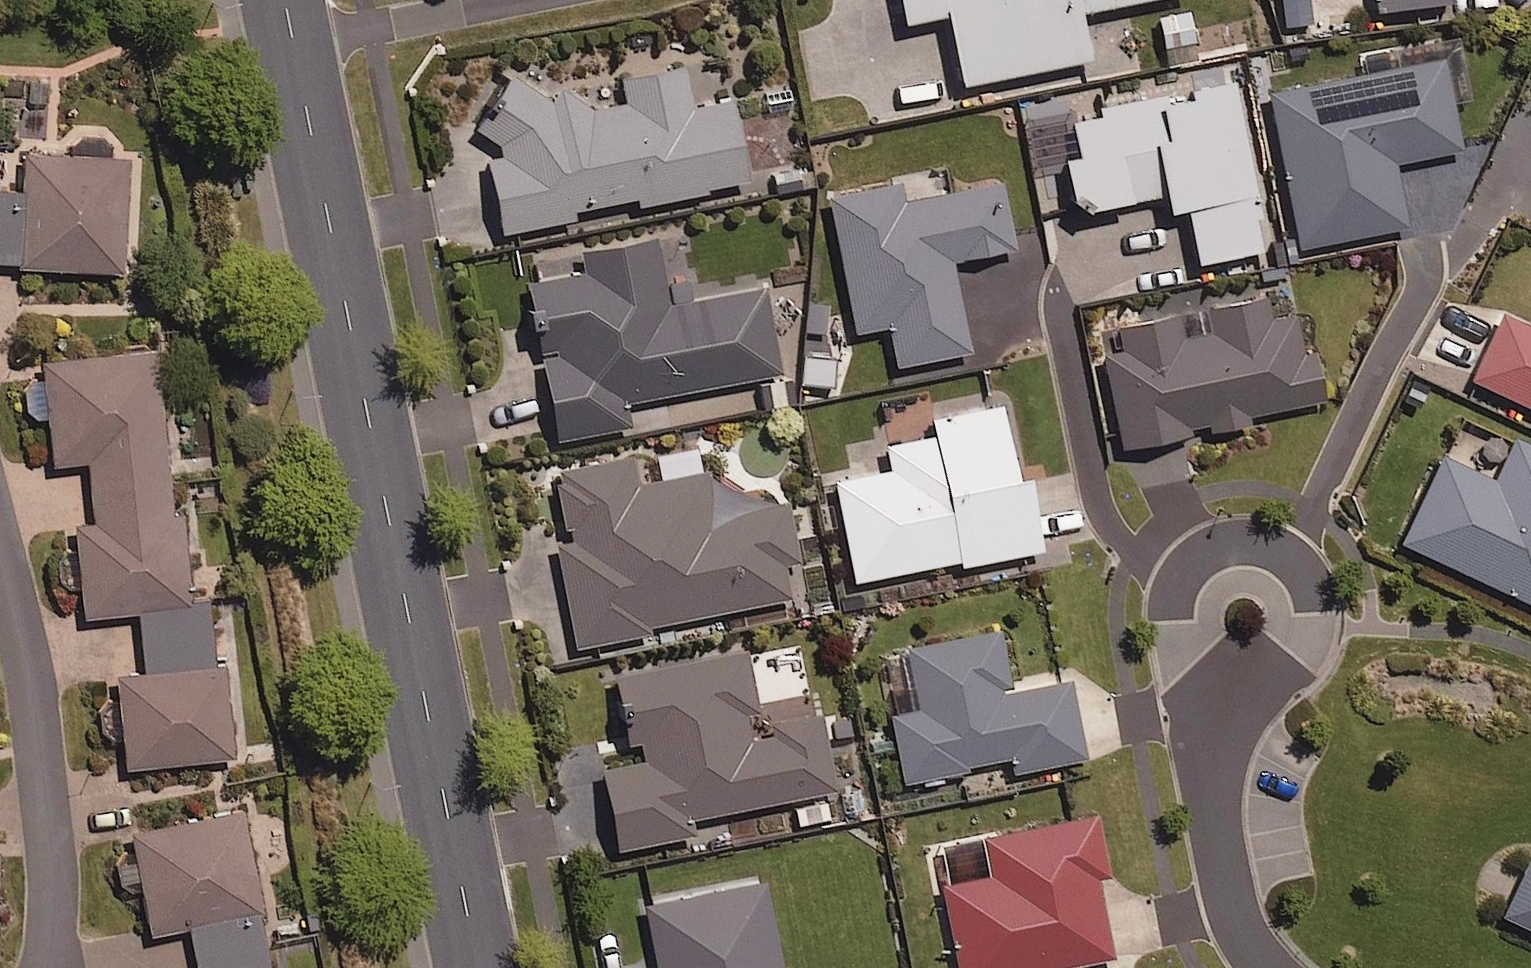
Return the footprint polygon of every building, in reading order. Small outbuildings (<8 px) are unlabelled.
[(900,23),(945,14),(959,86),(1086,59),(1077,13),(1138,0),(896,0),(900,23)] [(1280,26),(1309,23),(1307,0),(1278,0),(1280,26)] [(1372,11),(1446,2),(1446,0),(1371,0),(1372,11)] [(1460,150),(1443,60),(1268,93),(1297,247),(1404,227),(1392,163),(1460,150)] [(562,73),(495,88),(501,116),(474,122),(500,235),(570,219),(568,212),(632,197),(634,207),(745,181),(726,100),(688,108),(679,67),(616,82),(620,101),(571,112),(562,73)] [(1034,166),(1042,209),(1077,203),(1079,211),(1160,195),(1164,213),(1183,209),(1194,263),(1261,250),(1230,87),(1068,117),(1076,158),(1034,166)] [(15,256),(15,266),(120,269),(123,160),(23,157),(22,188),(0,187),(0,255),(15,256)] [(899,203),(896,185),(828,197),(852,333),(887,327),(893,366),(966,353),(950,260),(1011,249),(1000,185),(899,203)] [(665,306),(653,240),(580,253),(583,274),(526,284),(555,441),(626,428),(622,403),(778,374),(762,289),(665,306)] [(1262,300),(1114,328),(1119,350),(1103,354),(1121,448),(1193,434),(1191,427),(1205,424),(1207,432),(1248,424),(1246,415),(1320,401),(1312,355),(1301,357),(1293,317),(1267,322),(1262,300)] [(1500,315),(1469,380),(1530,410),(1530,329),(1500,315)] [(228,757),(212,605),(192,606),(182,509),(174,510),(157,349),(45,361),(46,374),(26,376),(30,416),(48,414),(53,463),(90,460),(97,523),(78,525),(87,617),(141,611),(147,672),(118,674),(128,767),(228,757)] [(1012,484),(997,409),(928,422),(931,438),(884,447),(889,472),(833,482),(852,581),(957,561),(958,566),(1037,551),(1024,482),(1012,484)] [(1491,483),(1439,459),(1399,545),(1530,606),(1530,449),(1511,440),(1491,483)] [(796,562),(785,504),(705,473),(634,487),(629,459),(552,473),(565,542),(556,544),(576,647),(644,634),(643,627),(788,599),(781,565),(796,562)] [(1008,694),(996,632),(905,650),(917,712),(889,718),(901,779),(1010,757),(1013,772),(1083,759),(1067,682),(1008,694)] [(756,713),(743,650),(613,677),(631,764),(596,771),(612,851),(689,835),(686,820),(832,790),(818,719),(745,733),(741,716),(756,713)] [(243,813),(135,834),(154,934),(194,926),(202,967),(273,967),(243,813)] [(1094,815),(979,838),(987,878),(940,887),(956,967),(1062,967),(1112,958),(1096,878),(1106,876),(1094,815)] [(1487,861),(1476,884),(1510,900),(1501,918),(1530,933),(1530,866),(1527,864),(1521,877),(1487,861)] [(761,880),(641,904),(654,967),(779,967),(761,880)]
